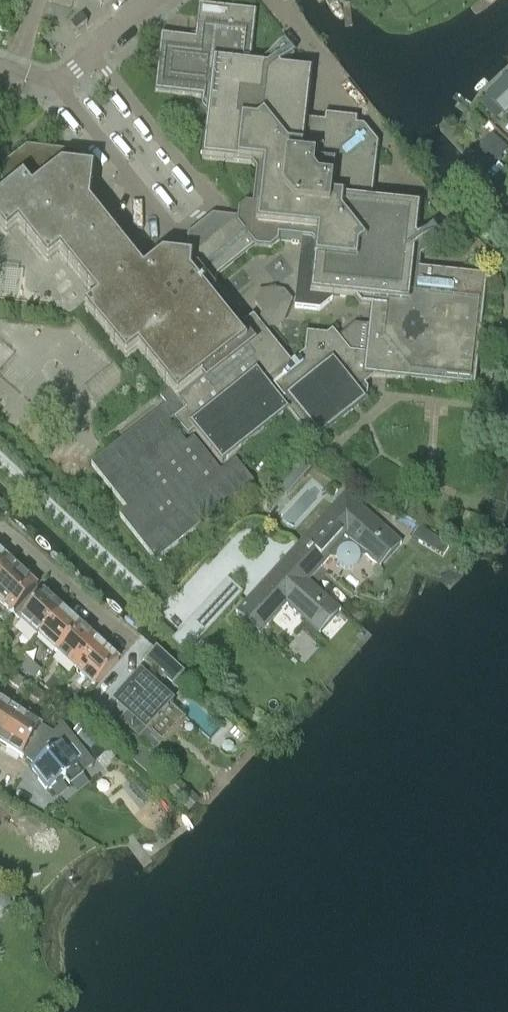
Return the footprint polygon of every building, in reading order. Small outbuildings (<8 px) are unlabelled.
[(184,434),(183,432),(189,427),(221,467),(288,414),(301,430),(300,430),(307,439),(317,440),(326,433),(325,431),(330,427),(331,429),(353,411),(352,410),(356,406),(358,407),(367,400),(368,390),(359,380),(365,375),(367,377),(475,389),(476,377),(474,377),(475,369),(477,369),(481,337),(478,336),(479,329),(481,329),(487,276),(462,274),(462,276),(454,275),(454,273),(413,268),(417,230),(415,230),(415,223),(418,223),(419,207),(359,201),(360,187),(358,186),(359,179),(361,179),(363,163),(376,165),(378,144),(364,126),(344,124),(342,138),(305,133),(311,73),(250,66),(256,12),(198,6),(194,39),(160,36),(159,51),(161,52),(160,58),(158,58),(154,94),(208,100),(201,161),(262,168),(258,204),(245,202),(237,209),(235,225),(229,231),(221,221),(192,243),(200,253),(194,259),(192,258),(191,260),(162,256),(143,272),(90,205),(94,171),(60,168),(31,191),(23,180),(0,198),(0,231),(5,237),(10,234),(9,232),(15,227),(16,229),(17,228),(47,264),(52,260),(50,258),(56,254),(58,255),(59,254),(79,280),(81,279),(86,285),(84,286),(95,300),(83,309),(125,362),(137,352),(169,392),(160,398),(166,406),(91,466),(127,511),(119,517),(156,562),(254,484),(235,461),(220,473),(193,439),(186,445),(168,423),(172,420),(183,435),(184,434)] [(75,33),(77,32),(87,24),(82,17),(70,26),(75,33)] [(493,91),(504,104),(507,101),(507,77),(493,91)] [(489,138),(474,154),(490,169),(505,153),(489,138)] [(119,373),(110,381),(116,388),(126,380),(119,373)] [(299,463),(277,486),(287,496),(311,469),(299,463)] [(398,541),(345,493),(298,545),(321,566),(347,538),(376,565),(398,541)] [(473,531),(477,517),(464,512),(460,527),(473,531)] [(419,528),(413,538),(422,544),(429,534),(419,528)] [(15,568),(4,558),(4,555),(0,551),(0,585),(15,568)] [(308,581),(313,575),(302,566),(301,565),(300,565),(299,565),(298,566),(297,566),(295,569),(284,559),(244,604),(267,625),(286,605),(319,634),(340,611),(308,581)] [(15,568),(0,585),(0,603),(7,609),(8,609),(30,584),(31,583),(29,580),(29,578),(24,573),(21,573),(15,568)] [(30,584),(8,609),(14,614),(36,589),(30,584)] [(36,589),(14,614),(19,619),(42,595),(36,589)] [(43,594),(42,595),(19,619),(19,620),(35,635),(59,608),(54,603),(54,600),(49,596),(46,596),(43,594)] [(71,618),(59,608),(35,635),(57,655),(81,628),(79,625),(78,623),(73,618),(71,618)] [(187,625),(172,642),(187,655),(202,638),(187,625)] [(83,629),(81,628),(57,655),(76,671),(100,644),(91,636),(91,634),(86,629),(83,629)] [(108,652),(100,644),(76,671),(94,688),(118,661),(116,659),(116,656),(111,652),(108,652)] [(29,659),(20,669),(34,680),(42,671),(29,659)] [(24,681),(15,674),(9,682),(18,689),(24,681)] [(149,706),(159,695),(137,675),(129,683),(133,687),(117,704),(129,716),(131,713),(147,727),(159,715),(149,706)] [(53,677),(44,687),(52,695),(61,685),(53,677)] [(36,702),(42,695),(34,689),(29,696),(36,702)] [(18,713),(0,702),(0,741),(18,713)] [(114,719),(98,704),(85,718),(101,733),(114,719)] [(18,713),(0,741),(0,744),(9,750),(8,752),(17,758),(19,756),(21,758),(23,756),(32,763),(52,736),(40,729),(41,728),(29,720),(33,715),(23,709),(19,714),(18,713)] [(104,749),(85,729),(78,736),(97,755),(104,749)] [(65,744),(53,736),(52,736),(32,763),(37,767),(33,770),(40,779),(38,780),(45,789),(47,788),(49,791),(60,781),(62,783),(65,780),(70,786),(83,775),(69,758),(74,753),(66,743),(65,744)]
